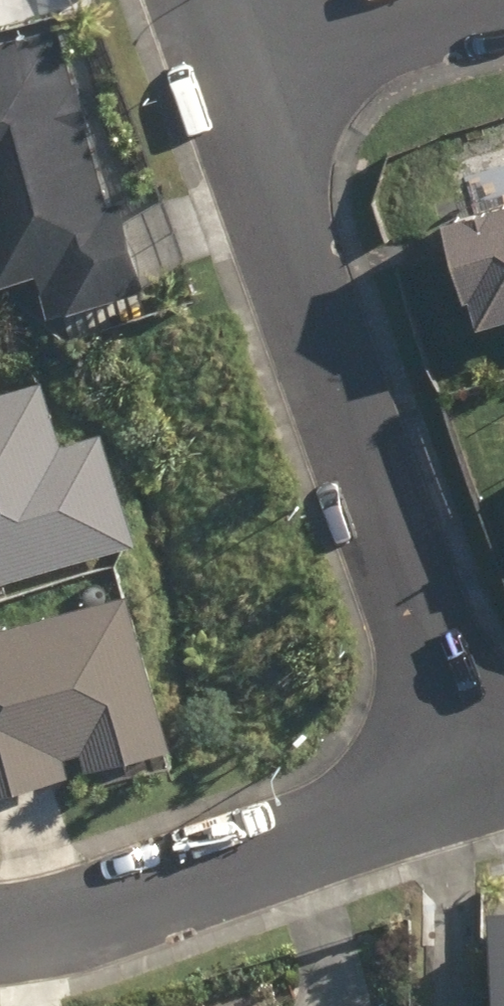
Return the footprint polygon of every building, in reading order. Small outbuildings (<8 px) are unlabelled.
[(62,24),(0,43),(0,244),(10,278),(48,267),(62,313),(149,288),(124,205),(115,207),(92,128),(97,126),(84,82),(79,83),(62,24)] [(458,210),(479,284),(482,282),(491,311),(503,307),(503,197),(458,210)] [(147,539),(114,430),(74,442),(55,378),(0,394),(0,583),(147,539)] [(0,628),(0,794),(76,773),(70,752),(88,747),(94,768),(183,744),(140,589),(0,628)]
